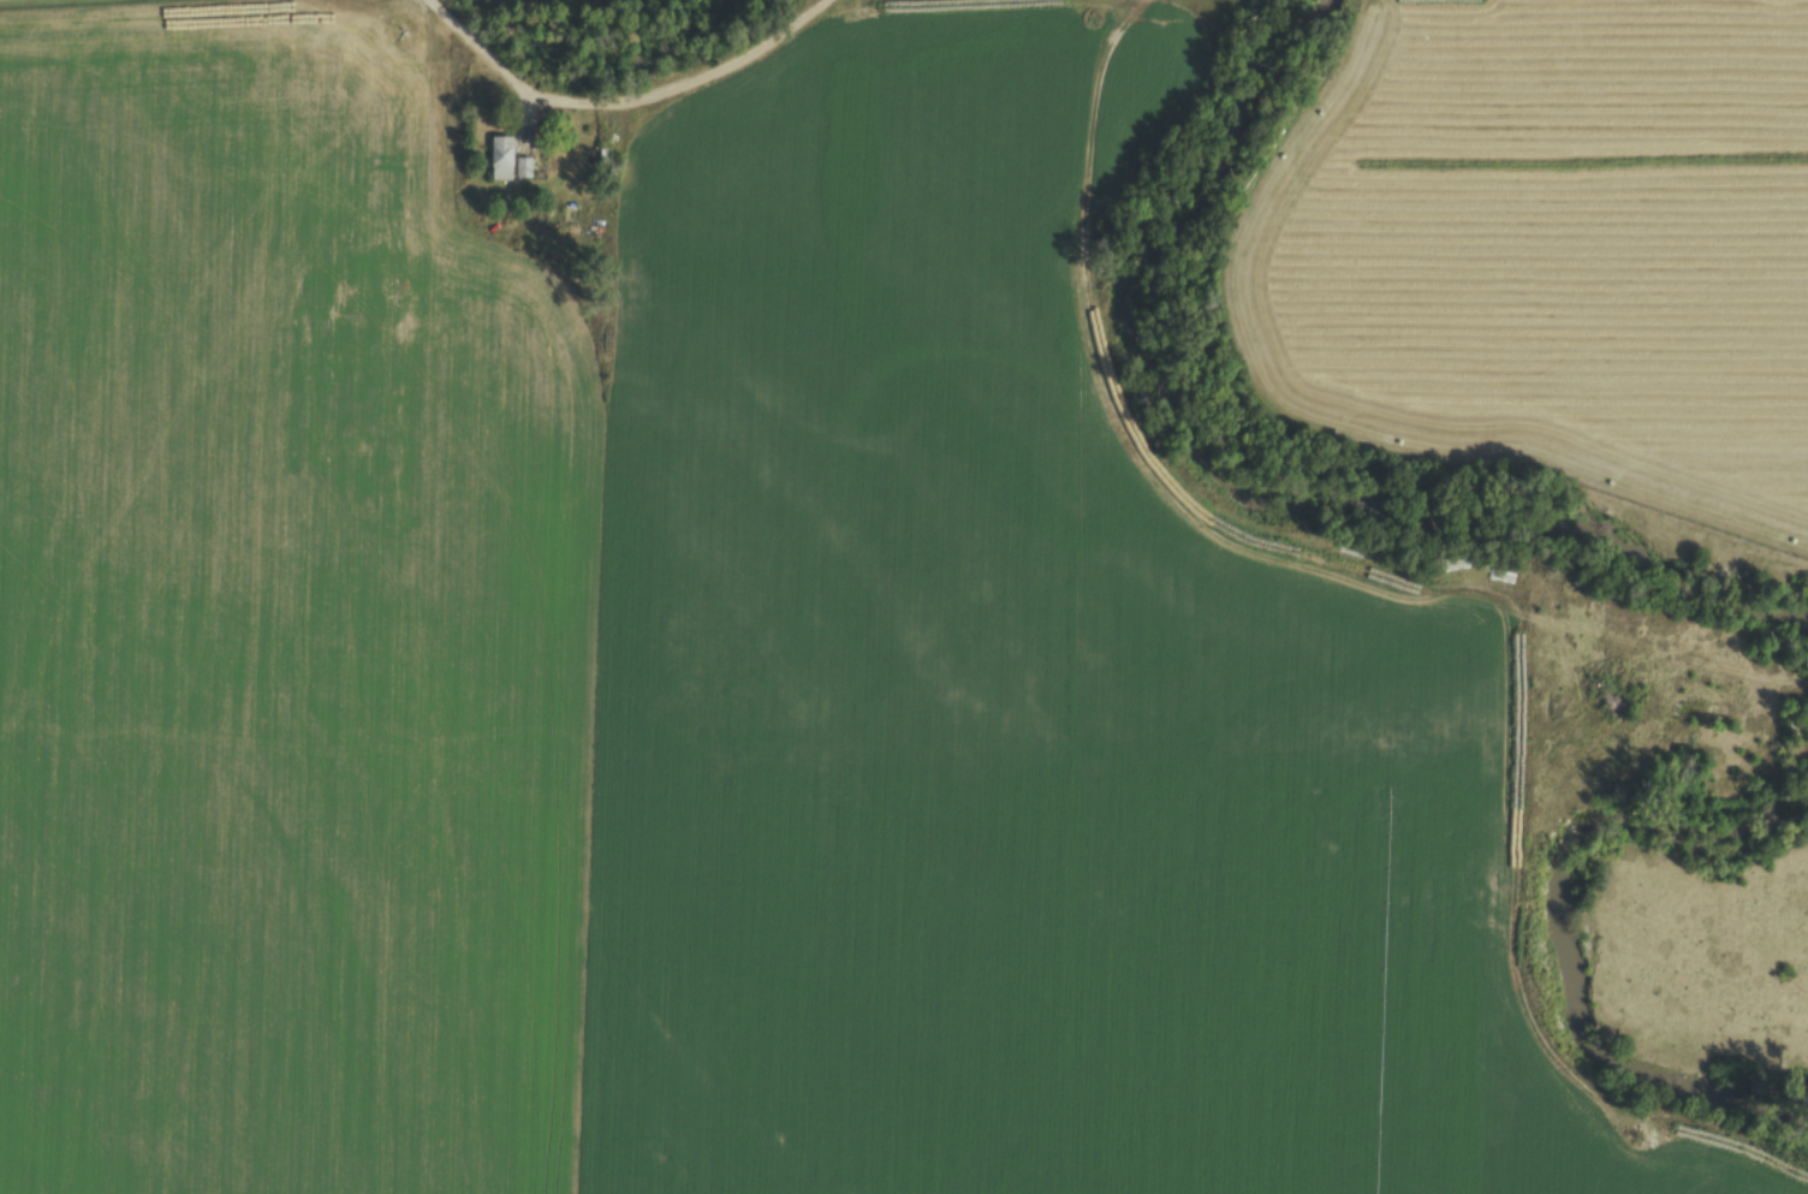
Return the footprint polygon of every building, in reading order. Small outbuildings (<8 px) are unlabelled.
[(512,138),(490,138),(490,182),(512,182),(512,138)] [(528,182),(530,161),(516,159),(514,180),(528,182)]
